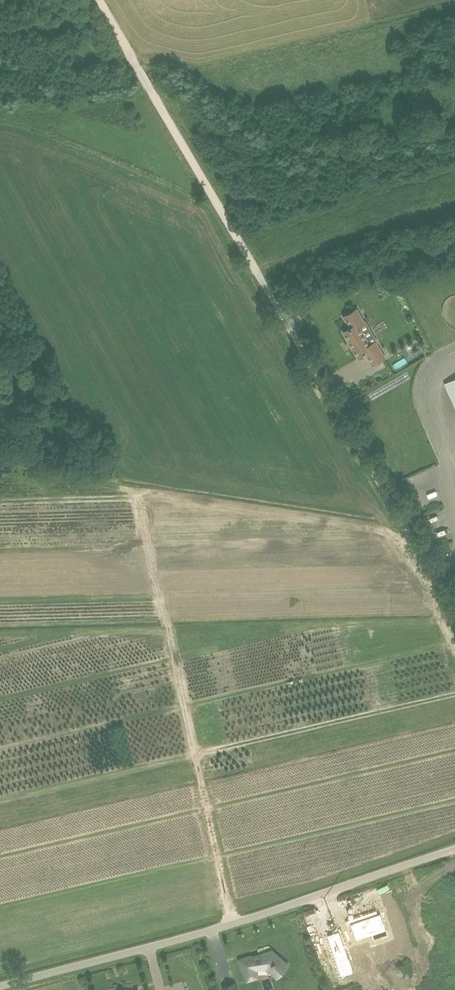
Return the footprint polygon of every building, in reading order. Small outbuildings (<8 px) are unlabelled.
[(366,324),(357,309),(344,316),(350,328),(344,331),(359,358),(366,354),(372,365),(385,357),(375,340),(370,344),(360,327),(366,324)] [(355,922),(360,939),(390,929),(384,912),(355,922)] [(353,972),(345,950),(339,932),(328,936),(342,976),(353,972)] [(269,951),(260,955),(254,956),(250,958),(250,957),(240,960),(244,971),(245,971),(248,980),(257,976),(255,968),(264,965),(276,976),(287,964),(278,956),(276,958),(269,951)]
